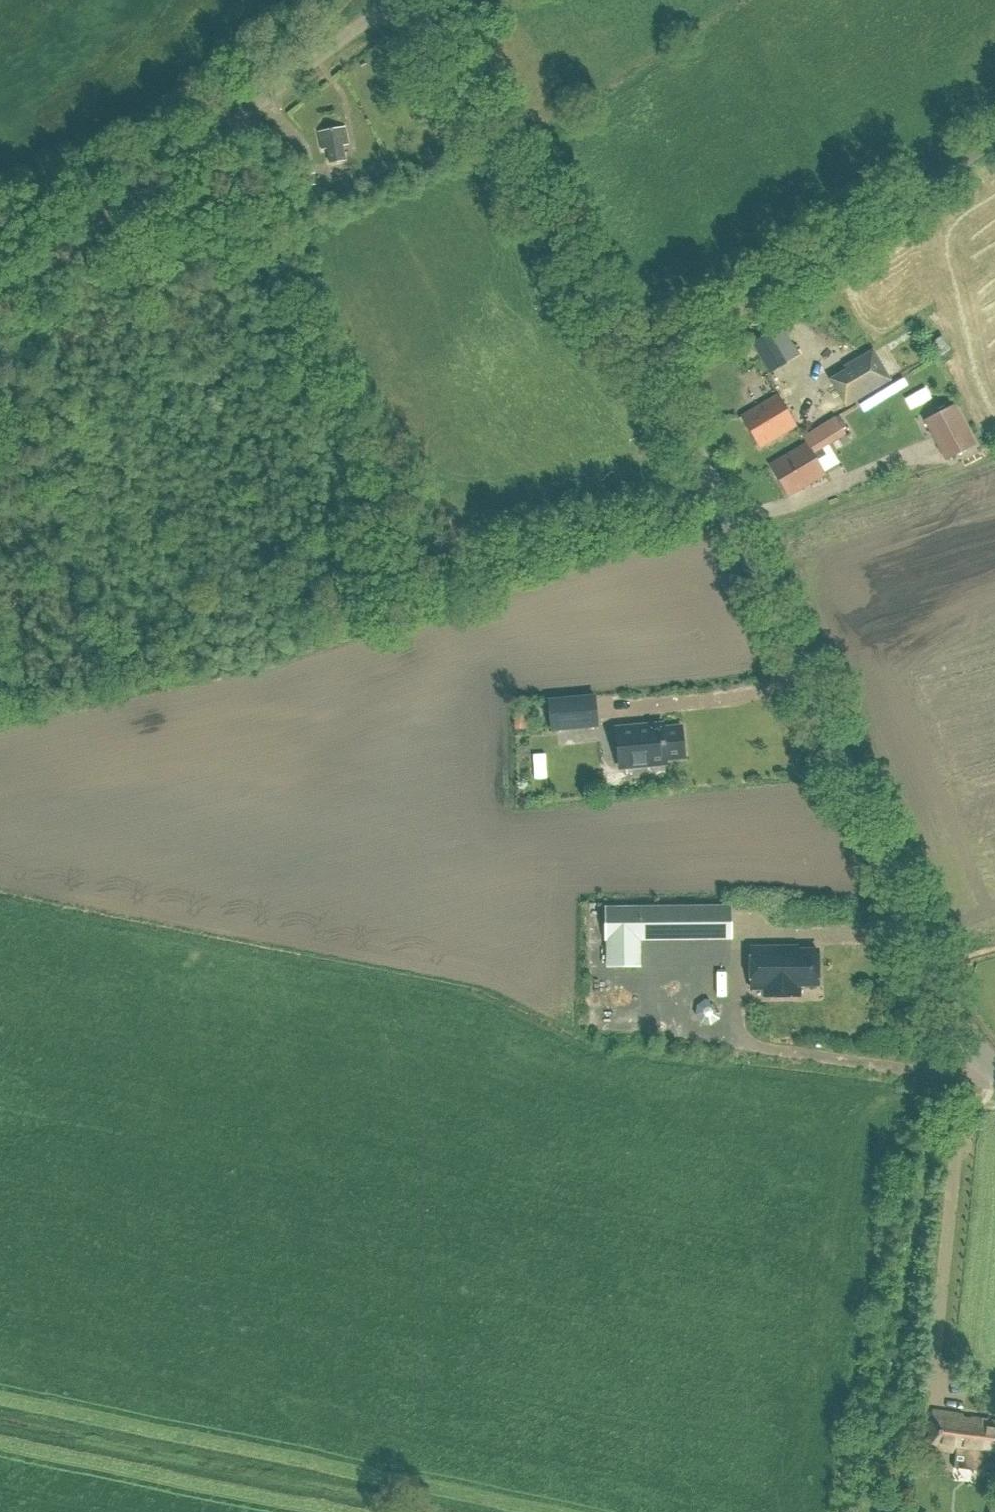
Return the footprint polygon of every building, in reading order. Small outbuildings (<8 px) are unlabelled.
[(348,145),(344,127),(319,132),(322,150),(327,149),(330,164),(345,161),(343,146),(348,145)] [(309,186),(317,184),(315,174),(307,175),(309,186)] [(769,332),(751,342),(770,375),(800,357),(791,341),(778,348),(769,332)] [(879,361),(835,385),(846,406),(890,382),(879,361)] [(740,416),(758,448),(797,427),(779,394),(740,416)] [(925,420),(946,460),(974,444),(954,405),(925,420)] [(972,432),(982,428),(975,414),(966,418),(972,432)] [(845,433),(837,420),(835,417),(803,436),(807,443),(769,466),(788,498),(825,476),(816,460),(826,454),(822,447),(845,433)] [(549,701),(549,702),(552,730),(597,726),(595,698),(595,696),(549,701)] [(616,728),(618,750),(627,749),(628,767),(666,763),(666,759),(684,757),(682,727),(663,728),(663,724),(616,728)] [(637,940),(730,938),(729,908),(605,911),(605,941),(607,941),(608,968),(638,967),(637,940)] [(817,984),(817,950),(786,950),(786,947),(751,948),(751,988),(765,988),(765,995),(799,995),(798,984),(801,985),(817,984)] [(703,998),(690,1005),(698,1020),(710,1014),(703,998)] [(933,1410),(928,1447),(994,1457),(994,1421),(985,1420),(985,1422),(981,1421),(981,1419),(971,1418),(971,1419),(962,1418),(963,1414),(933,1410)]
